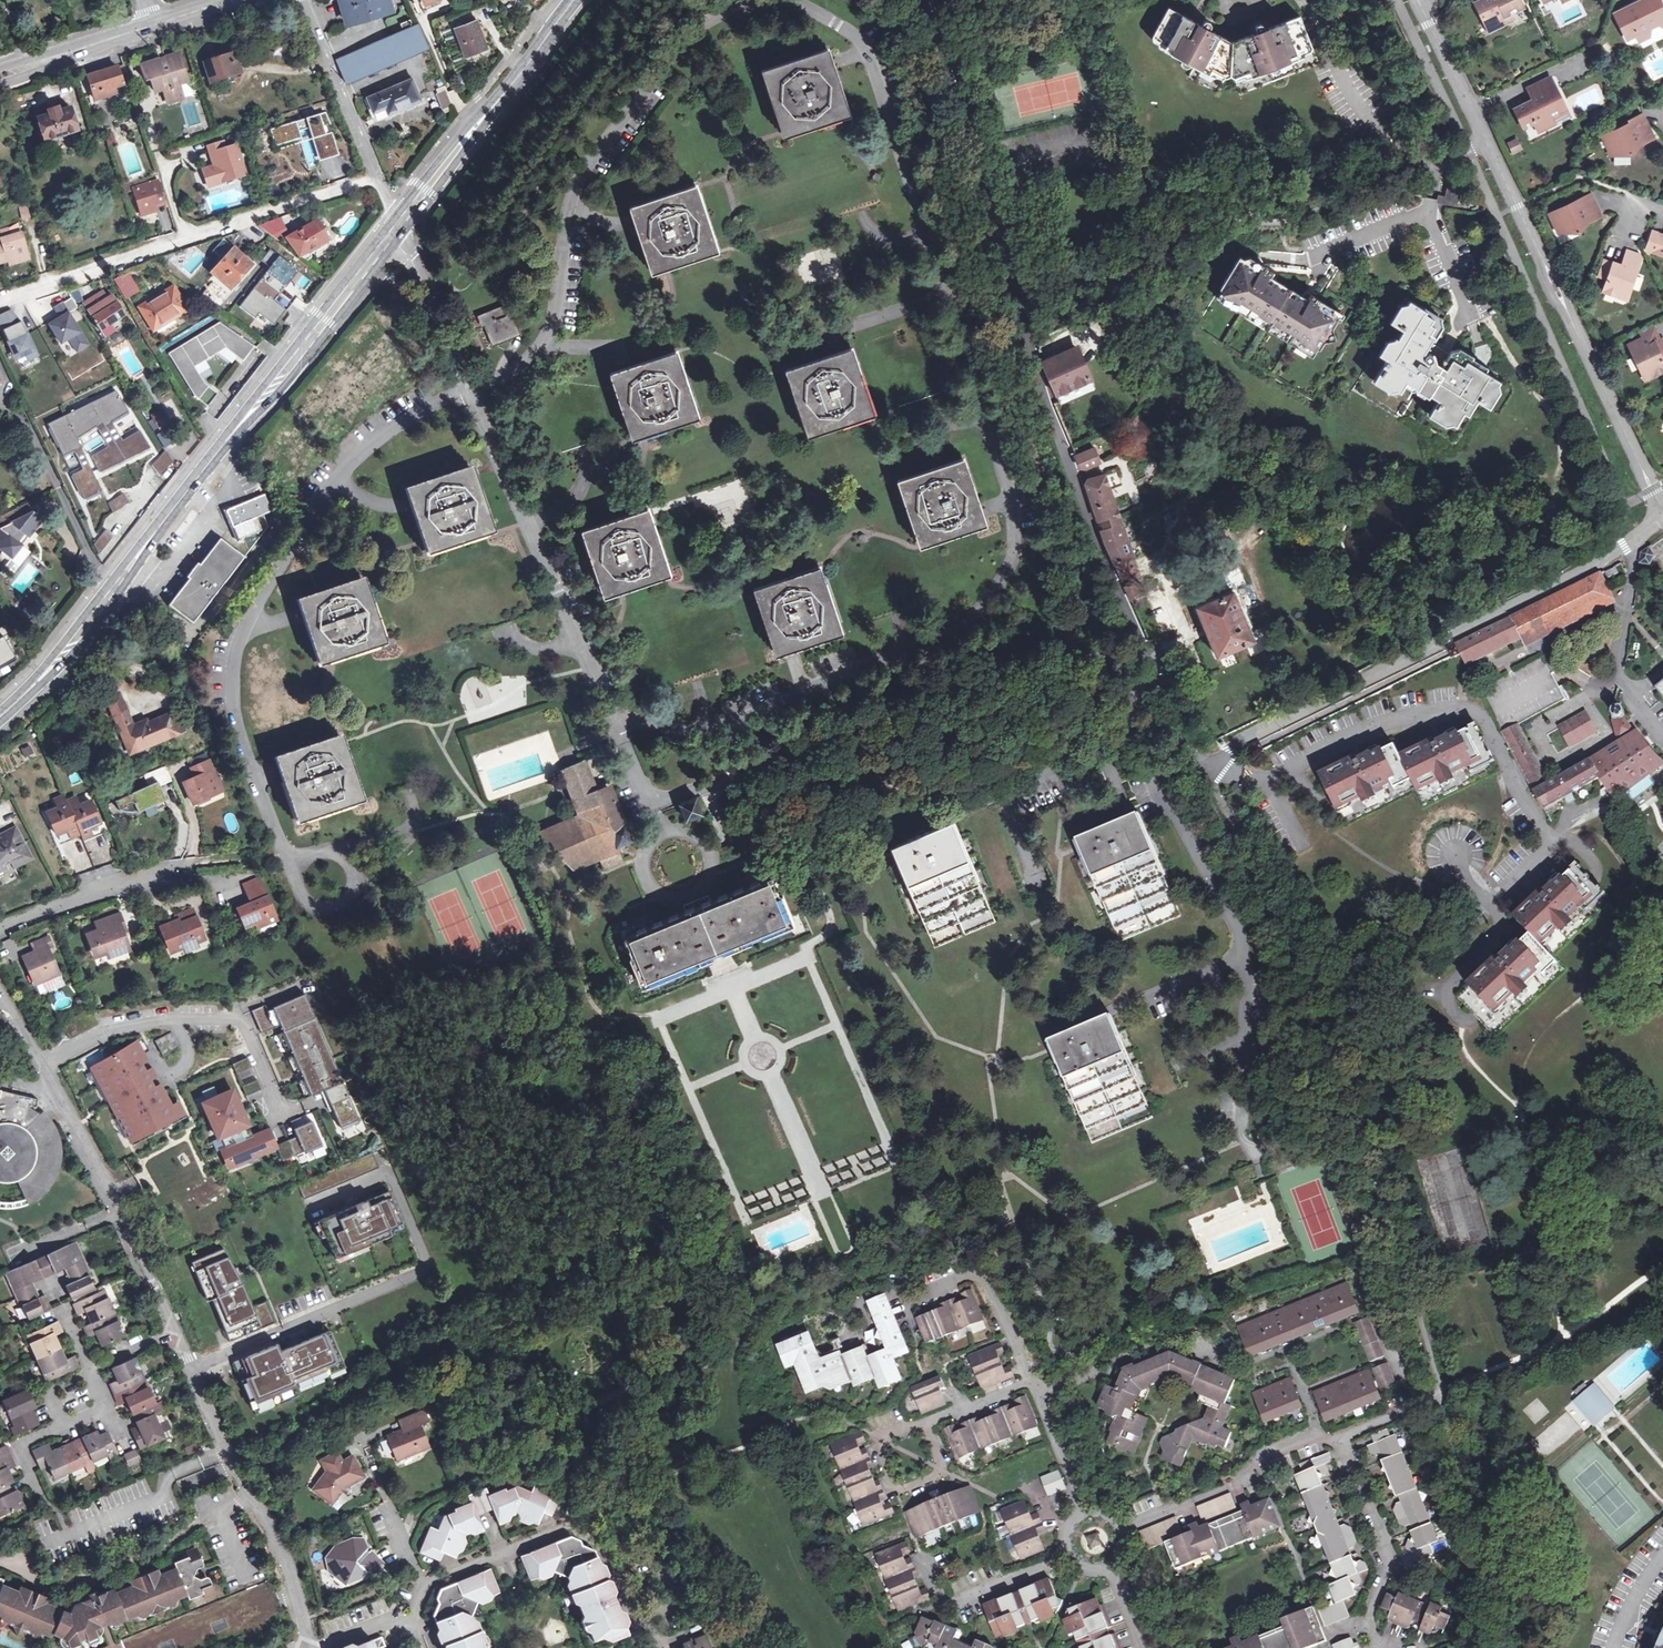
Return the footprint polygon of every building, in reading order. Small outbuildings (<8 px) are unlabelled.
[(347,24),(393,10),(390,0),(340,0),(347,24)] [(1476,1),(1467,6),(1481,34),(1499,24),(1496,18),(1501,16),(1514,9),(1510,0),(1481,0),(1477,2),(1476,1)] [(1646,3),(1635,8),(1633,4),(1615,14),(1628,41),(1637,36),(1640,42),(1655,34),(1652,28),(1660,24),(1662,27),(1662,28),(1662,5),(1660,0),(1644,0),(1646,3)] [(1169,7),(1152,36),(1173,49),(1171,54),(1179,59),(1191,66),(1193,66),(1187,76),(1216,92),(1225,78),(1230,76),(1234,78),(1241,95),(1319,66),(1301,17),(1266,30),(1264,27),(1261,25),(1258,26),(1256,28),(1254,31),(1255,34),(1232,43),(1211,31),(1212,28),(1212,24),(1209,22),(1206,21),(1203,22),(1200,25),(1169,7)] [(1496,18),(1499,24),(1504,22),(1501,16),(1496,18)] [(404,31),(413,28),(409,21),(401,25),(404,31)] [(487,49),(476,21),(455,30),(465,57),(487,49)] [(418,25),(413,28),(404,31),(335,61),(345,83),(428,48),(418,25)] [(1173,49),(1152,36),(1153,41),(1163,47),(1163,50),(1171,54),(1173,49)] [(211,84),(240,75),(234,52),(204,62),(211,84)] [(174,74),(183,71),(178,55),(154,62),(155,65),(170,61),(174,74)] [(845,113),(826,55),(767,74),(786,133),(845,113)] [(158,79),(150,81),(154,93),(162,90),(167,104),(182,100),(178,85),(186,83),(183,71),(174,74),(170,61),(155,65),(158,79)] [(158,79),(155,65),(154,62),(141,67),(146,82),(150,81),(158,79)] [(85,77),(92,95),(113,89),(122,86),(116,67),(85,77)] [(367,98),(374,113),(385,108),(388,114),(421,100),(412,79),(367,98)] [(1526,90),(1532,102),(1515,111),(1523,129),(1534,123),(1539,132),(1555,124),(1551,116),(1565,110),(1549,79),(1526,90)] [(113,89),(92,95),(93,99),(114,93),(113,89)] [(447,92),(437,96),(443,109),(452,106),(447,92)] [(8,99),(13,113),(25,109),(20,95),(8,99)] [(452,106),(443,109),(445,114),(454,110),(452,106)] [(57,107),(46,111),(47,115),(36,118),(44,142),(77,131),(70,108),(58,111),(57,107)] [(132,122),(133,121),(140,119),(136,108),(128,110),(132,122)] [(385,108),(374,113),(376,119),(388,114),(385,108)] [(1627,119),(1629,122),(1601,136),(1610,154),(1620,149),(1623,154),(1633,157),(1641,153),(1640,150),(1653,137),(1641,112),(1627,119)] [(296,122),(268,130),(274,147),(299,139),(297,132),(304,130),(307,129),(310,140),(314,139),(317,147),(319,155),(335,150),(330,134),(332,133),(325,113),(306,119),(306,121),(297,124),(296,122)] [(1517,137),(1506,143),(1512,155),(1523,150),(1517,137)] [(235,147),(225,150),(222,143),(207,147),(212,162),(215,161),(218,170),(222,183),(245,175),(235,147)] [(319,155),(317,147),(311,149),(315,163),(337,156),(335,150),(319,155)] [(212,168),(201,171),(207,188),(223,183),(222,183),(218,170),(215,171),(214,169),(212,168)] [(409,177),(405,173),(398,181),(402,185),(409,177)] [(150,177),(124,185),(126,191),(134,189),(142,215),(156,210),(154,204),(163,201),(156,181),(151,183),(150,177)] [(1458,189),(1448,187),(1445,203),(1453,204),(1456,204),(1458,189)] [(714,248),(695,190),(636,209),(655,268),(714,248)] [(1574,199),(1575,200),(1547,214),(1556,232),(1574,232),(1584,222),(1586,220),(1599,214),(1588,192),(1574,199)] [(268,234),(282,229),(279,219),(257,225),(268,234)] [(299,257),(308,251),(326,241),(327,240),(316,222),(288,238),(299,257)] [(282,229),(268,234),(279,243),(285,239),(282,229)] [(3,231),(0,232),(0,265),(8,263),(28,256),(23,242),(21,235),(21,234),(11,238),(6,239),(3,231)] [(1650,232),(1644,250),(1662,256),(1662,236),(1650,232)] [(326,241),(308,251),(310,254),(328,244),(326,241)] [(269,267),(260,279),(279,294),(280,295),(285,287),(282,285),(296,267),(270,247),(261,260),(269,267)] [(230,289),(251,265),(233,249),(211,272),(217,277),(230,289)] [(1620,288),(1630,292),(1642,255),(1627,250),(1622,265),(1604,259),(1598,275),(1607,279),(1603,290),(1618,295),(1620,288)] [(1262,269),(1265,265),(1244,252),(1241,256),(1262,269)] [(28,256),(8,263),(9,267),(29,261),(28,256)] [(1262,269),(1241,256),(1221,287),(1222,289),(1228,292),(1226,294),(1244,305),(1242,308),(1246,310),(1248,308),(1269,321),(1267,324),(1271,326),(1273,323),(1293,336),(1291,339),(1295,341),(1297,338),(1312,347),(1316,347),(1317,348),(1321,349),(1325,342),(1336,339),(1333,329),(1339,320),(1340,318),(1315,302),(1313,301),(1311,300),(1308,300),(1306,301),(1305,303),(1300,300),(1300,299),(1272,281),(1271,282),(1266,279),(1267,278),(1267,277),(1266,274),(1265,272),(1263,270),(1262,269)] [(1277,273),(1265,265),(1262,269),(1263,270),(1265,272),(1266,274),(1267,277),(1267,278),(1266,279),(1271,282),(1272,281),(1274,279),(1277,273)] [(119,285),(132,274),(124,266),(112,277),(119,285)] [(282,285),(285,287),(299,269),(296,267),(282,285)] [(230,289),(217,277),(208,287),(222,299),(230,289)] [(260,279),(239,307),(255,319),(258,314),(274,326),(287,309),(275,300),(279,294),(260,279)] [(1302,296),(1274,279),(1272,281),(1300,299),(1302,296)] [(153,331),(186,311),(172,288),(140,308),(153,331)] [(1620,288),(1618,295),(1627,298),(1630,292),(1620,288)] [(1228,292),(1222,289),(1218,297),(1240,310),(1242,308),(1244,305),(1226,294),(1228,292)] [(123,316),(115,304),(110,307),(107,303),(101,293),(83,304),(99,331),(123,316)] [(76,351),(87,344),(67,313),(77,307),(71,297),(54,308),(59,315),(60,317),(57,319),(56,317),(47,322),(60,343),(68,338),(76,351)] [(1317,298),(1315,302),(1340,318),(1339,320),(1347,319),(1348,317),(1317,298)] [(1380,377),(1387,382),(1388,389),(1393,388),(1397,390),(1399,392),(1404,386),(1407,381),(1415,387),(1414,389),(1417,390),(1418,389),(1426,393),(1425,395),(1428,397),(1430,395),(1433,391),(1443,398),(1435,410),(1443,415),(1444,422),(1448,421),(1452,424),(1454,426),(1464,413),(1466,409),(1470,411),(1477,401),(1479,397),(1484,401),(1489,394),(1497,391),(1496,387),(1498,384),(1500,381),(1484,371),(1466,360),(1466,359),(1458,353),(1457,349),(1451,351),(1446,357),(1433,348),(1430,353),(1426,352),(1424,354),(1423,357),(1419,355),(1430,338),(1431,339),(1433,341),(1442,327),(1441,319),(1437,320),(1425,313),(1426,311),(1422,308),(1409,299),(1407,303),(1405,306),(1401,307),(1403,315),(1398,322),(1404,326),(1402,330),(1397,337),(1395,336),(1394,338),(1392,340),(1387,342),(1389,351),(1385,358),(1383,361),(1384,362),(1388,364),(1380,377)] [(488,325),(484,317),(510,307),(508,303),(477,316),(482,328),(484,327),(488,325)] [(1390,322),(1402,330),(1404,326),(1398,322),(1403,315),(1401,307),(1405,306),(1407,303),(1397,306),(1398,308),(1390,322)] [(1437,320),(1441,319),(1441,318),(1424,306),(1422,308),(1426,311),(1425,313),(1437,320)] [(488,325),(484,327),(491,343),(519,331),(510,307),(484,317),(488,325)] [(1248,308),(1246,310),(1245,314),(1265,326),(1267,324),(1269,321),(1248,308)] [(36,355),(22,326),(18,328),(10,312),(0,317),(0,326),(16,359),(24,354),(27,359),(36,355)] [(198,399),(208,386),(204,383),(194,367),(225,348),(242,361),(254,346),(219,322),(168,354),(194,396),(198,399)] [(1273,323),(1271,326),(1269,329),(1289,341),(1291,339),(1293,336),(1273,323)] [(1297,338),(1295,341),(1294,344),(1313,356),(1317,348),(1316,347),(1312,347),(1297,338)] [(1385,358),(1389,351),(1387,342),(1392,340),(1394,338),(1384,340),(1385,343),(1379,354),(1385,358)] [(1423,357),(1424,354),(1423,353),(1431,339),(1430,338),(1419,355),(1423,357)] [(1643,338),(1629,345),(1644,373),(1652,369),(1655,376),(1662,372),(1662,339),(1647,346),(1643,338)] [(1077,347),(1042,362),(1056,394),(1091,379),(1077,347)] [(1466,360),(1484,371),(1487,368),(1472,358),(1473,356),(1458,348),(1457,349),(1458,353),(1466,359),(1466,360)] [(869,412),(849,354),(791,373),(810,431),(869,412)] [(694,414),(675,356),(616,375),(636,433),(694,414)] [(1388,364),(1384,362),(1373,381),(1386,390),(1387,392),(1397,390),(1393,388),(1388,389),(1387,382),(1380,377),(1388,364)] [(1407,381),(1404,386),(1412,391),(1414,389),(1415,387),(1407,381)] [(1479,397),(1477,401),(1489,408),(1498,394),(1501,394),(1498,384),(1496,387),(1497,391),(1489,394),(1484,401),(1479,397)] [(217,393),(208,386),(198,399),(207,406),(217,393)] [(1426,393),(1418,389),(1417,390),(1415,393),(1423,397),(1425,395),(1426,393)] [(128,411),(115,391),(90,403),(103,424),(105,428),(114,442),(115,444),(124,459),(150,447),(140,430),(122,440),(116,430),(113,424),(111,422),(128,411)] [(1433,391),(1430,395),(1437,399),(1428,415),(1441,423),(1442,426),(1452,424),(1448,421),(1444,422),(1443,415),(1435,410),(1443,398),(1433,391)] [(90,403),(65,415),(76,438),(96,426),(97,428),(102,435),(108,445),(92,455),(100,471),(124,459),(115,444),(114,442),(105,428),(103,424),(90,403)] [(113,424),(116,430),(133,419),(128,411),(111,422),(113,424)] [(160,413),(153,417),(160,429),(167,425),(160,413)] [(65,415),(48,424),(65,458),(75,453),(79,462),(83,469),(72,474),(84,499),(102,490),(81,448),(76,438),(65,415)] [(102,435),(97,428),(96,426),(76,438),(81,448),(102,435)] [(164,431),(156,437),(163,448),(172,442),(164,431)] [(1094,448),(1075,455),(1080,468),(1084,469),(1100,463),(1094,448)] [(160,475),(172,461),(165,449),(152,465),(160,475)] [(75,453),(65,458),(69,467),(79,462),(75,453)] [(981,523),(962,464),(903,483),(922,542),(981,523)] [(488,531),(468,472),(410,491),(429,550),(488,531)] [(1114,562),(1130,557),(1133,555),(1104,475),(1088,479),(1085,483),(1103,538),(1114,562)] [(108,503),(114,511),(125,501),(120,494),(108,503)] [(42,496),(0,516),(0,549),(11,558),(21,545),(18,543),(30,527),(33,529),(44,516),(45,500),(42,496)] [(270,511),(263,496),(226,511),(237,539),(259,530),(254,517),(270,511)] [(666,571),(647,513),(588,531),(607,591),(666,571)] [(33,529),(30,527),(18,543),(21,545),(33,529)] [(103,531),(93,545),(98,556),(112,538),(103,531)] [(188,577),(168,603),(192,622),(244,555),(220,537),(203,558),(200,563),(197,561),(186,576),(188,577)] [(1651,568),(1656,559),(1650,547),(1638,555),(1638,565),(1651,568)] [(1130,557),(1114,562),(1129,599),(1139,595),(1134,582),(1140,580),(1130,557)] [(838,630),(818,571),(760,591),(779,650),(838,630)] [(1225,571),(1201,581),(1205,589),(1212,586),(1216,598),(1205,603),(1202,598),(1194,601),(1217,656),(1254,640),(1225,571)] [(1205,589),(1201,581),(1188,587),(1192,595),(1205,589)] [(380,641),(360,583),(302,603),(321,661),(380,641)] [(1501,622),(1510,642),(1521,637),(1511,617),(1501,622)] [(1456,644),(1461,653),(1466,665),(1489,653),(1510,642),(1501,622),(1456,644)] [(3,639),(0,641),(0,669),(17,660),(3,639)] [(1461,653),(1456,644),(1446,648),(1451,657),(1461,653)] [(1479,689),(1502,732),(1516,725),(1565,699),(1555,682),(1548,670),(1541,656),(1511,672),(1479,689)] [(1655,690),(1662,700),(1662,683),(1655,690)] [(175,711),(147,723),(138,727),(136,725),(132,725),(119,694),(106,699),(126,746),(131,744),(134,751),(183,731),(175,711)] [(1545,776),(1530,784),(1544,809),(1599,777),(1616,800),(1662,766),(1642,738),(1621,709),(1616,708),(1613,714),(1619,744),(1549,784),(1545,776)] [(1571,748),(1596,733),(1584,712),(1559,726),(1560,728),(1570,747),(1571,748)] [(1447,741),(1445,737),(1406,756),(1408,759),(1401,762),(1414,788),(1423,806),(1493,771),(1470,724),(1456,731),(1458,736),(1447,741)] [(1502,732),(1523,771),(1537,763),(1516,725),(1502,732)] [(1443,733),(1445,737),(1447,741),(1458,736),(1456,731),(1454,728),(1443,733)] [(357,799),(338,740),(280,759),(299,818),(357,799)] [(1262,750),(1258,741),(1249,745),(1254,754),(1262,750)] [(1414,788),(1401,762),(1400,759),(1391,742),(1377,749),(1379,753),(1369,758),(1367,754),(1322,776),(1345,823),(1414,788)] [(29,745),(20,749),(26,759),(34,755),(29,745)] [(1379,753),(1377,749),(1376,745),(1365,750),(1367,754),(1369,758),(1379,753)] [(184,783),(189,795),(197,791),(200,800),(221,791),(209,762),(192,769),(196,778),(184,783)] [(598,807),(594,795),(581,762),(560,771),(577,817),(598,807)] [(1530,784),(1545,776),(1538,763),(1537,763),(1523,771),(1530,784)] [(144,810),(153,804),(156,811),(166,807),(155,783),(114,802),(118,810),(124,812),(130,813),(144,810)] [(563,822),(584,857),(586,860),(592,861),(598,859),(618,851),(616,848),(629,842),(608,790),(594,795),(598,807),(577,817),(563,822)] [(189,795),(192,803),(200,800),(197,791),(189,795)] [(46,812),(60,845),(80,837),(83,842),(103,833),(99,823),(90,801),(78,805),(75,797),(66,801),(64,795),(54,800),(58,808),(46,812)] [(702,813),(696,797),(679,804),(686,820),(702,813)] [(1171,902),(1135,818),(1080,841),(1116,926),(1171,902)] [(584,857),(563,822),(534,834),(565,864),(584,857)] [(986,908),(949,823),(895,846),(931,932),(986,908)] [(0,844),(0,873),(12,867),(10,864),(17,860),(20,866),(36,857),(21,829),(4,838),(2,843),(0,844)] [(622,861),(618,851),(598,859),(602,869),(622,861)] [(1570,865),(1558,876),(1561,879),(1552,887),(1550,884),(1514,919),(1526,932),(1549,956),(1605,902),(1593,889),(1570,865)] [(1561,879),(1558,876),(1556,873),(1547,881),(1550,884),(1552,887),(1561,879)] [(236,909),(244,928),(254,924),(256,929),(277,920),(267,896),(266,897),(258,878),(242,884),(250,903),(236,909)] [(786,922),(769,880),(629,938),(646,980),(786,922)] [(170,939),(173,947),(175,949),(182,947),(183,950),(196,945),(194,941),(203,937),(192,910),(176,917),(179,924),(171,927),(169,923),(160,927),(166,941),(170,939)] [(102,928),(121,922),(118,913),(89,924),(91,929),(101,925),(102,928)] [(102,928),(101,925),(91,929),(93,933),(84,936),(92,957),(106,952),(114,950),(115,954),(127,949),(121,932),(124,931),(121,922),(102,928)] [(254,924),(244,928),(248,937),(258,933),(256,929),(254,924)] [(1549,956),(1526,932),(1515,942),(1517,945),(1508,953),(1507,951),(1457,997),(1481,1022),(1493,1035),(1563,970),(1549,956)] [(32,981),(55,971),(44,946),(49,943),(46,935),(29,942),(34,951),(29,953),(28,952),(21,955),(32,981)] [(1517,945),(1515,942),(1512,939),(1503,947),(1507,951),(1508,953),(1517,945)] [(280,1032),(312,1018),(302,995),(270,1009),(277,1026),(280,1032)] [(277,1026),(270,1009),(268,1004),(251,1011),(261,1033),(277,1026)] [(312,1018),(280,1032),(309,1096),(321,1091),(340,1083),(312,1018)] [(1143,1104),(1107,1019),(1052,1043),(1088,1128),(1143,1104)] [(168,1100),(159,1083),(136,1042),(91,1067),(130,1141),(182,1112),(177,1103),(172,1106),(168,1100)] [(236,1077),(252,1074),(249,1059),(233,1062),(236,1077)] [(167,1078),(159,1083),(168,1100),(177,1095),(167,1078)] [(244,1087),(247,1095),(260,1089),(257,1081),(244,1087)] [(347,1098),(340,1083),(321,1091),(328,1106),(347,1098)] [(37,1101),(0,1091),(0,1181),(5,1183),(17,1182),(28,1206),(52,1185),(62,1158),(58,1132),(49,1119),(43,1112),(40,1115),(35,1111),(37,1101)] [(218,1139),(220,1138),(225,1148),(223,1149),(231,1169),(276,1149),(268,1130),(252,1137),(247,1126),(248,1126),(232,1091),(202,1104),(218,1139)] [(356,1121),(347,1098),(328,1106),(337,1129),(356,1121)] [(309,1123),(291,1130),(295,1138),(300,1152),(318,1145),(309,1123)] [(292,1155),(300,1152),(295,1138),(286,1141),(292,1155)] [(371,1154),(298,1185),(303,1198),(377,1168),(371,1154)] [(198,1210),(232,1193),(221,1172),(187,1190),(198,1210)] [(404,1232),(388,1194),(317,1223),(333,1262),(404,1232)] [(57,1308),(50,1293),(41,1297),(36,1283),(73,1265),(79,1280),(70,1283),(77,1298),(101,1287),(80,1240),(11,1272),(32,1318),(57,1308)] [(225,1246),(188,1262),(191,1269),(188,1270),(202,1303),(209,1300),(226,1341),(260,1327),(225,1246)] [(1251,1329),(1241,1333),(1240,1333),(1250,1357),(1258,1353),(1271,1348),(1280,1344),(1293,1339),(1301,1336),(1314,1331),(1324,1327),(1345,1318),(1358,1313),(1346,1284),(1336,1289),(1337,1293),(1327,1298),(1325,1293),(1314,1298),(1315,1303),(1305,1307),(1303,1302),(1292,1306),(1294,1311),(1284,1315),(1282,1310),(1270,1315),(1272,1320),(1262,1324),(1259,1319),(1249,1324),(1251,1329)] [(98,1322),(90,1326),(94,1335),(103,1331),(108,1344),(130,1335),(109,1289),(79,1302),(84,1313),(92,1309),(98,1322)] [(1336,1289),(1325,1293),(1327,1298),(1337,1293),(1336,1289)] [(927,1344),(984,1320),(972,1290),(963,1294),(966,1302),(960,1305),(958,1299),(941,1306),(943,1308),(935,1311),(917,1319),(927,1344)] [(911,1353),(885,1291),(862,1301),(882,1349),(868,1356),(864,1346),(843,1355),(841,1350),(821,1358),(810,1331),(773,1346),(785,1373),(793,1369),(805,1398),(810,1396),(816,1397),(823,1391),(830,1393),(851,1385),(854,1391),(873,1383),(877,1394),(903,1383),(894,1360),(911,1353)] [(1315,1303),(1314,1298),(1303,1302),(1305,1307),(1315,1303)] [(25,1318),(24,1306),(8,1308),(9,1320),(25,1318)] [(1284,1315),(1294,1311),(1292,1306),(1282,1310),(1284,1315)] [(1272,1320),(1270,1315),(1259,1319),(1262,1324),(1272,1320)] [(1370,1363),(1384,1357),(1368,1318),(1354,1324),(1370,1363)] [(62,1319),(31,1332),(52,1379),(83,1365),(78,1355),(70,1359),(58,1333),(67,1329),(62,1319)] [(1251,1329),(1249,1324),(1249,1323),(1238,1327),(1241,1333),(1251,1329)] [(272,1346),(237,1360),(244,1376),(236,1380),(251,1415),(294,1396),(291,1387),(342,1365),(328,1332),(275,1355),(272,1346)] [(982,1389),(1015,1376),(1011,1367),(1004,1370),(999,1356),(1006,1353),(1002,1343),(970,1357),(982,1389)] [(123,1377),(115,1381),(124,1402),(133,1398),(146,1426),(138,1430),(145,1447),(169,1436),(159,1412),(170,1406),(167,1399),(161,1401),(140,1356),(118,1366),(123,1377)] [(1105,1411),(1107,1416),(1113,1418),(1119,1417),(1121,1410),(1126,1412),(1127,1410),(1130,1411),(1139,1389),(1169,1378),(1191,1386),(1190,1390),(1209,1398),(1207,1403),(1210,1404),(1211,1408),(1202,1430),(1193,1427),(1184,1431),(1181,1429),(1175,1431),(1174,1435),(1162,1439),(1160,1445),(1164,1453),(1161,1459),(1168,1462),(1169,1460),(1173,1459),(1181,1462),(1187,1444),(1193,1442),(1212,1450),(1213,1448),(1216,1449),(1223,1447),(1227,1436),(1216,1432),(1225,1410),(1226,1408),(1222,1406),(1231,1383),(1166,1356),(1121,1373),(1114,1391),(1106,1388),(1103,1396),(1104,1397),(1102,1403),(1100,1402),(1098,1409),(1105,1411)] [(1382,1394),(1396,1388),(1387,1365),(1373,1371),(1382,1394)] [(1324,1397),(1317,1399),(1326,1423),(1335,1419),(1344,1415),(1353,1412),(1362,1407),(1371,1403),(1380,1400),(1379,1396),(1369,1372),(1358,1376),(1361,1381),(1353,1384),(1351,1380),(1340,1384),(1343,1389),(1335,1391),(1333,1387),(1322,1392),(1324,1397)] [(913,1389),(923,1414),(946,1404),(942,1396),(939,1389),(943,1387),(939,1378),(913,1389)] [(1263,1397),(1256,1400),(1265,1424),(1274,1420),(1284,1416),(1293,1412),(1303,1408),(1301,1404),(1291,1379),(1280,1384),(1282,1389),(1274,1392),(1272,1388),(1261,1392),(1263,1397)] [(1607,1404),(1586,1379),(1572,1390),(1579,1398),(1576,1401),(1591,1418),(1607,1404)] [(43,1423),(36,1407),(40,1405),(33,1388),(9,1399),(20,1424),(16,1426),(20,1433),(43,1423)] [(958,1459),(1038,1426),(1025,1396),(1016,1400),(1019,1408),(1013,1410),(1010,1405),(994,1411),(997,1418),(980,1425),(978,1418),(962,1424),(965,1430),(957,1433),(954,1425),(945,1428),(958,1459)] [(424,1412),(416,1415),(419,1424),(428,1421),(424,1412)] [(387,1436),(394,1455),(403,1451),(405,1456),(419,1451),(418,1449),(428,1445),(416,1415),(402,1420),(406,1429),(387,1436)] [(1138,1416),(1135,1424),(1123,1418),(1120,1425),(1115,1423),(1113,1430),(1113,1433),(1111,1439),(1118,1442),(1116,1449),(1127,1454),(1128,1451),(1136,1454),(1142,1437),(1141,1436),(1147,1420),(1140,1417),(1138,1416)] [(1422,1558),(1433,1552),(1430,1544),(1438,1541),(1429,1519),(1423,1517),(1426,1510),(1422,1500),(1416,1498),(1418,1491),(1415,1483),(1410,1481),(1412,1475),(1408,1465),(1402,1463),(1404,1457),(1401,1449),(1395,1446),(1397,1440),(1396,1435),(1391,1437),(1388,1429),(1373,1435),(1376,1443),(1367,1447),(1370,1453),(1378,1456),(1381,1454),(1384,1461),(1382,1462),(1384,1468),(1383,1471),(1386,1472),(1392,1485),(1390,1488),(1394,1490),(1396,1497),(1398,1496),(1401,1503),(1397,1504),(1394,1511),(1399,1525),(1407,1527),(1411,1525),(1413,1532),(1411,1532),(1413,1539),(1409,1540),(1406,1548),(1409,1553),(1405,1554),(1401,1556),(1406,1573),(1425,1565),(1422,1559),(1422,1558)] [(33,1452),(39,1465),(45,1461),(47,1465),(53,1479),(107,1455),(110,1459),(118,1455),(107,1433),(102,1435),(100,1436),(98,1432),(52,1452),(51,1449),(49,1445),(33,1452)] [(890,1503),(882,1506),(880,1501),(887,1498),(883,1487),(881,1480),(872,1483),(866,1468),(874,1464),(868,1449),(860,1452),(857,1446),(866,1442),(862,1433),(832,1445),(864,1526),(895,1514),(890,1503)] [(22,1507),(7,1472),(15,1469),(6,1446),(0,1448),(0,1516),(22,1507)] [(136,1449),(123,1455),(129,1467),(142,1461),(136,1449)] [(403,1451),(394,1455),(397,1460),(405,1456),(403,1451)] [(344,1465),(342,1462),(337,1452),(321,1461),(327,1471),(313,1490),(331,1503),(342,1488),(363,1477),(354,1460),(344,1465)] [(1339,1573),(1336,1578),(1338,1582),(1329,1586),(1331,1591),(1336,1593),(1334,1599),(1336,1604),(1317,1610),(1324,1627),(1348,1617),(1342,1603),(1342,1602),(1356,1596),(1354,1593),(1361,1582),(1358,1575),(1368,1570),(1365,1563),(1359,1562),(1354,1564),(1349,1550),(1353,1548),(1356,1540),(1351,1528),(1343,1526),(1340,1527),(1335,1513),(1337,1510),(1334,1510),(1328,1496),(1330,1493),(1326,1492),(1321,1478),(1326,1475),(1329,1470),(1326,1463),(1331,1461),(1328,1453),(1300,1465),(1302,1472),(1295,1475),(1304,1499),(1309,1501),(1308,1506),(1312,1516),(1318,1519),(1315,1525),(1319,1533),(1325,1536),(1323,1542),(1325,1550),(1331,1554),(1330,1561),(1333,1570),(1339,1573)] [(344,1465),(354,1460),(352,1456),(342,1462),(344,1465)] [(1041,1478),(1049,1497),(1066,1489),(1059,1471),(1041,1478)] [(470,1503),(455,1509),(455,1511),(444,1516),(438,1529),(431,1527),(419,1551),(436,1559),(439,1551),(454,1558),(456,1557),(459,1548),(457,1542),(463,1540),(466,1532),(473,1529),(473,1525),(480,1522),(475,1511),(492,1504),(496,1516),(504,1513),(508,1516),(514,1513),(521,1516),(527,1513),(529,1519),(538,1523),(539,1522),(545,1508),(552,1511),(559,1495),(534,1484),(531,1492),(517,1486),(506,1491),(505,1489),(489,1495),(487,1492),(485,1487),(467,1494),(469,1499),(470,1503)] [(917,1538),(981,1512),(970,1486),(961,1489),(954,1493),(922,1506),(914,1509),(906,1512),(917,1538)] [(1203,1522),(1236,1509),(1230,1493),(1197,1507),(1203,1522)] [(1270,1526),(1278,1523),(1268,1499),(1250,1507),(1249,1503),(1248,1501),(1238,1506),(1240,1511),(1200,1527),(1198,1522),(1188,1526),(1190,1531),(1183,1534),(1180,1529),(1176,1518),(1138,1532),(1145,1549),(1162,1542),(1165,1541),(1174,1564),(1181,1561),(1183,1567),(1193,1562),(1191,1557),(1207,1552),(1209,1556),(1220,1552),(1217,1547),(1233,1541),(1235,1545),(1245,1541),(1243,1536),(1259,1530),(1261,1535),(1271,1530),(1270,1526)] [(1043,1544),(1038,1531),(1045,1528),(1038,1512),(1030,1515),(1025,1501),(1000,1510),(1017,1554),(1043,1544)] [(1318,1519),(1312,1516),(1309,1523),(1315,1525),(1318,1519)] [(1089,1550),(1103,1544),(1098,1532),(1096,1528),(1082,1534),(1083,1536),(1089,1550)] [(1243,1536),(1245,1541),(1261,1535),(1259,1530),(1243,1536)] [(1325,1536),(1319,1533),(1317,1540),(1323,1542),(1325,1536)] [(362,1567),(361,1566),(360,1566),(358,1562),(368,1549),(364,1539),(354,1538),(353,1541),(345,1541),(344,1545),(337,1545),(328,1556),(335,1572),(348,1582),(356,1572),(362,1576),(369,1569),(377,1571),(385,1561),(372,1551),(364,1562),(365,1565),(362,1567)] [(532,1551),(526,1568),(530,1579),(542,1575),(544,1569),(550,1572),(553,1570),(560,1574),(567,1577),(571,1586),(576,1586),(581,1598),(577,1603),(583,1616),(580,1621),(584,1630),(589,1632),(593,1641),(600,1638),(607,1640),(611,1638),(612,1642),(627,1636),(595,1557),(591,1558),(587,1548),(574,1541),(566,1538),(554,1542),(532,1551)] [(1217,1547),(1220,1552),(1235,1545),(1233,1541),(1217,1547)] [(921,1591),(918,1584),(915,1577),(919,1575),(912,1559),(906,1562),(903,1555),(909,1552),(906,1544),(876,1555),(899,1611),(930,1598),(928,1591),(927,1589),(921,1591)] [(113,1589),(97,1595),(108,1622),(114,1620),(115,1623),(136,1615),(134,1612),(141,1609),(144,1616),(172,1605),(169,1599),(175,1596),(176,1599),(187,1595),(189,1599),(203,1594),(204,1597),(213,1594),(213,1592),(213,1589),(209,1579),(207,1577),(200,1580),(193,1576),(196,1569),(201,1567),(202,1566),(203,1563),(197,1551),(195,1550),(187,1553),(189,1557),(177,1561),(175,1565),(177,1567),(159,1574),(158,1570),(130,1581),(132,1586),(114,1592),(113,1589)] [(1193,1562),(1209,1556),(1207,1552),(1191,1557),(1193,1562)] [(356,1572),(348,1582),(362,1576),(356,1572)] [(446,1597),(440,1599),(436,1611),(433,1616),(447,1647),(485,1647),(482,1640),(476,1640),(472,1631),(475,1624),(472,1616),(477,1601),(481,1599),(484,1595),(489,1596),(499,1592),(494,1580),(478,1573),(445,1587),(444,1591),(446,1597)] [(69,1646),(72,1641),(79,1638),(92,1633),(97,1635),(100,1632),(101,1630),(100,1625),(89,1598),(73,1605),(69,1613),(45,1602),(47,1599),(41,1596),(42,1595),(37,1593),(37,1594),(30,1591),(30,1589),(26,1587),(25,1589),(20,1587),(18,1591),(2,1584),(3,1582),(1,1578),(0,1578),(0,1615),(1,1615),(2,1612),(8,1615),(6,1621),(27,1630),(30,1624),(36,1627),(35,1630),(50,1636),(52,1633),(59,1636),(58,1639),(59,1641),(61,1645),(63,1646),(66,1646),(69,1646)] [(995,1634),(1010,1629),(1011,1631),(1048,1616),(1047,1613),(1055,1610),(1059,1612),(1064,1600),(1058,1598),(1051,1579),(1043,1582),(1041,1578),(1018,1588),(1020,1592),(1013,1595),(1011,1591),(989,1600),(990,1603),(984,1606),(995,1634)] [(124,1647),(228,1647),(287,1624),(281,1610),(278,1602),(275,1594),(270,1580),(230,1596),(120,1640),(124,1647)] [(108,1622),(97,1595),(96,1592),(88,1595),(89,1598),(100,1625),(108,1622)] [(1381,1609),(1391,1613),(1389,1619),(1391,1623),(1406,1628),(1412,1627),(1413,1622),(1423,1626),(1422,1628),(1421,1631),(1430,1635),(1433,1633),(1436,1627),(1445,1631),(1451,1616),(1441,1613),(1443,1608),(1431,1603),(1428,1611),(1420,1607),(1422,1603),(1399,1594),(1397,1599),(1387,1594),(1381,1609)] [(1096,1599),(1077,1606),(1071,1604),(1067,1616),(1072,1620),(1069,1621),(1080,1647),(1120,1647),(1114,1634),(1110,1636),(1107,1629),(1112,1628),(1102,1604),(1099,1605),(1096,1599)] [(372,1603),(347,1615),(351,1625),(376,1612),(372,1603)] [(1325,1637),(1313,1608),(1283,1620),(1285,1627),(1244,1644),(1240,1637),(1231,1641),(1234,1647),(1233,1647),(1298,1647),(1308,1644),(1309,1647),(1311,1647),(1319,1645),(1317,1640),(1325,1637)] [(971,1647),(971,1646),(960,1640),(962,1635),(962,1632),(957,1630),(957,1632),(923,1617),(916,1634),(917,1637),(913,1638),(917,1647),(921,1646),(922,1647),(974,1647),(971,1647)] [(1655,1647),(1662,1647),(1662,1629),(1655,1647)] [(0,1634),(0,1647),(32,1647),(0,1634)] [(706,1635),(682,1644),(684,1647),(711,1647),(706,1635)] [(384,1647),(381,1637),(366,1644),(365,1642),(349,1647),(381,1647),(384,1647)] [(69,1646),(70,1647),(76,1647),(82,1646),(79,1638),(72,1641),(69,1646)] [(1357,1642),(1354,1643),(1352,1638),(1333,1645),(1334,1647),(1359,1647),(1357,1642)] [(994,1646),(978,1639),(975,1647),(993,1647),(994,1646)]
